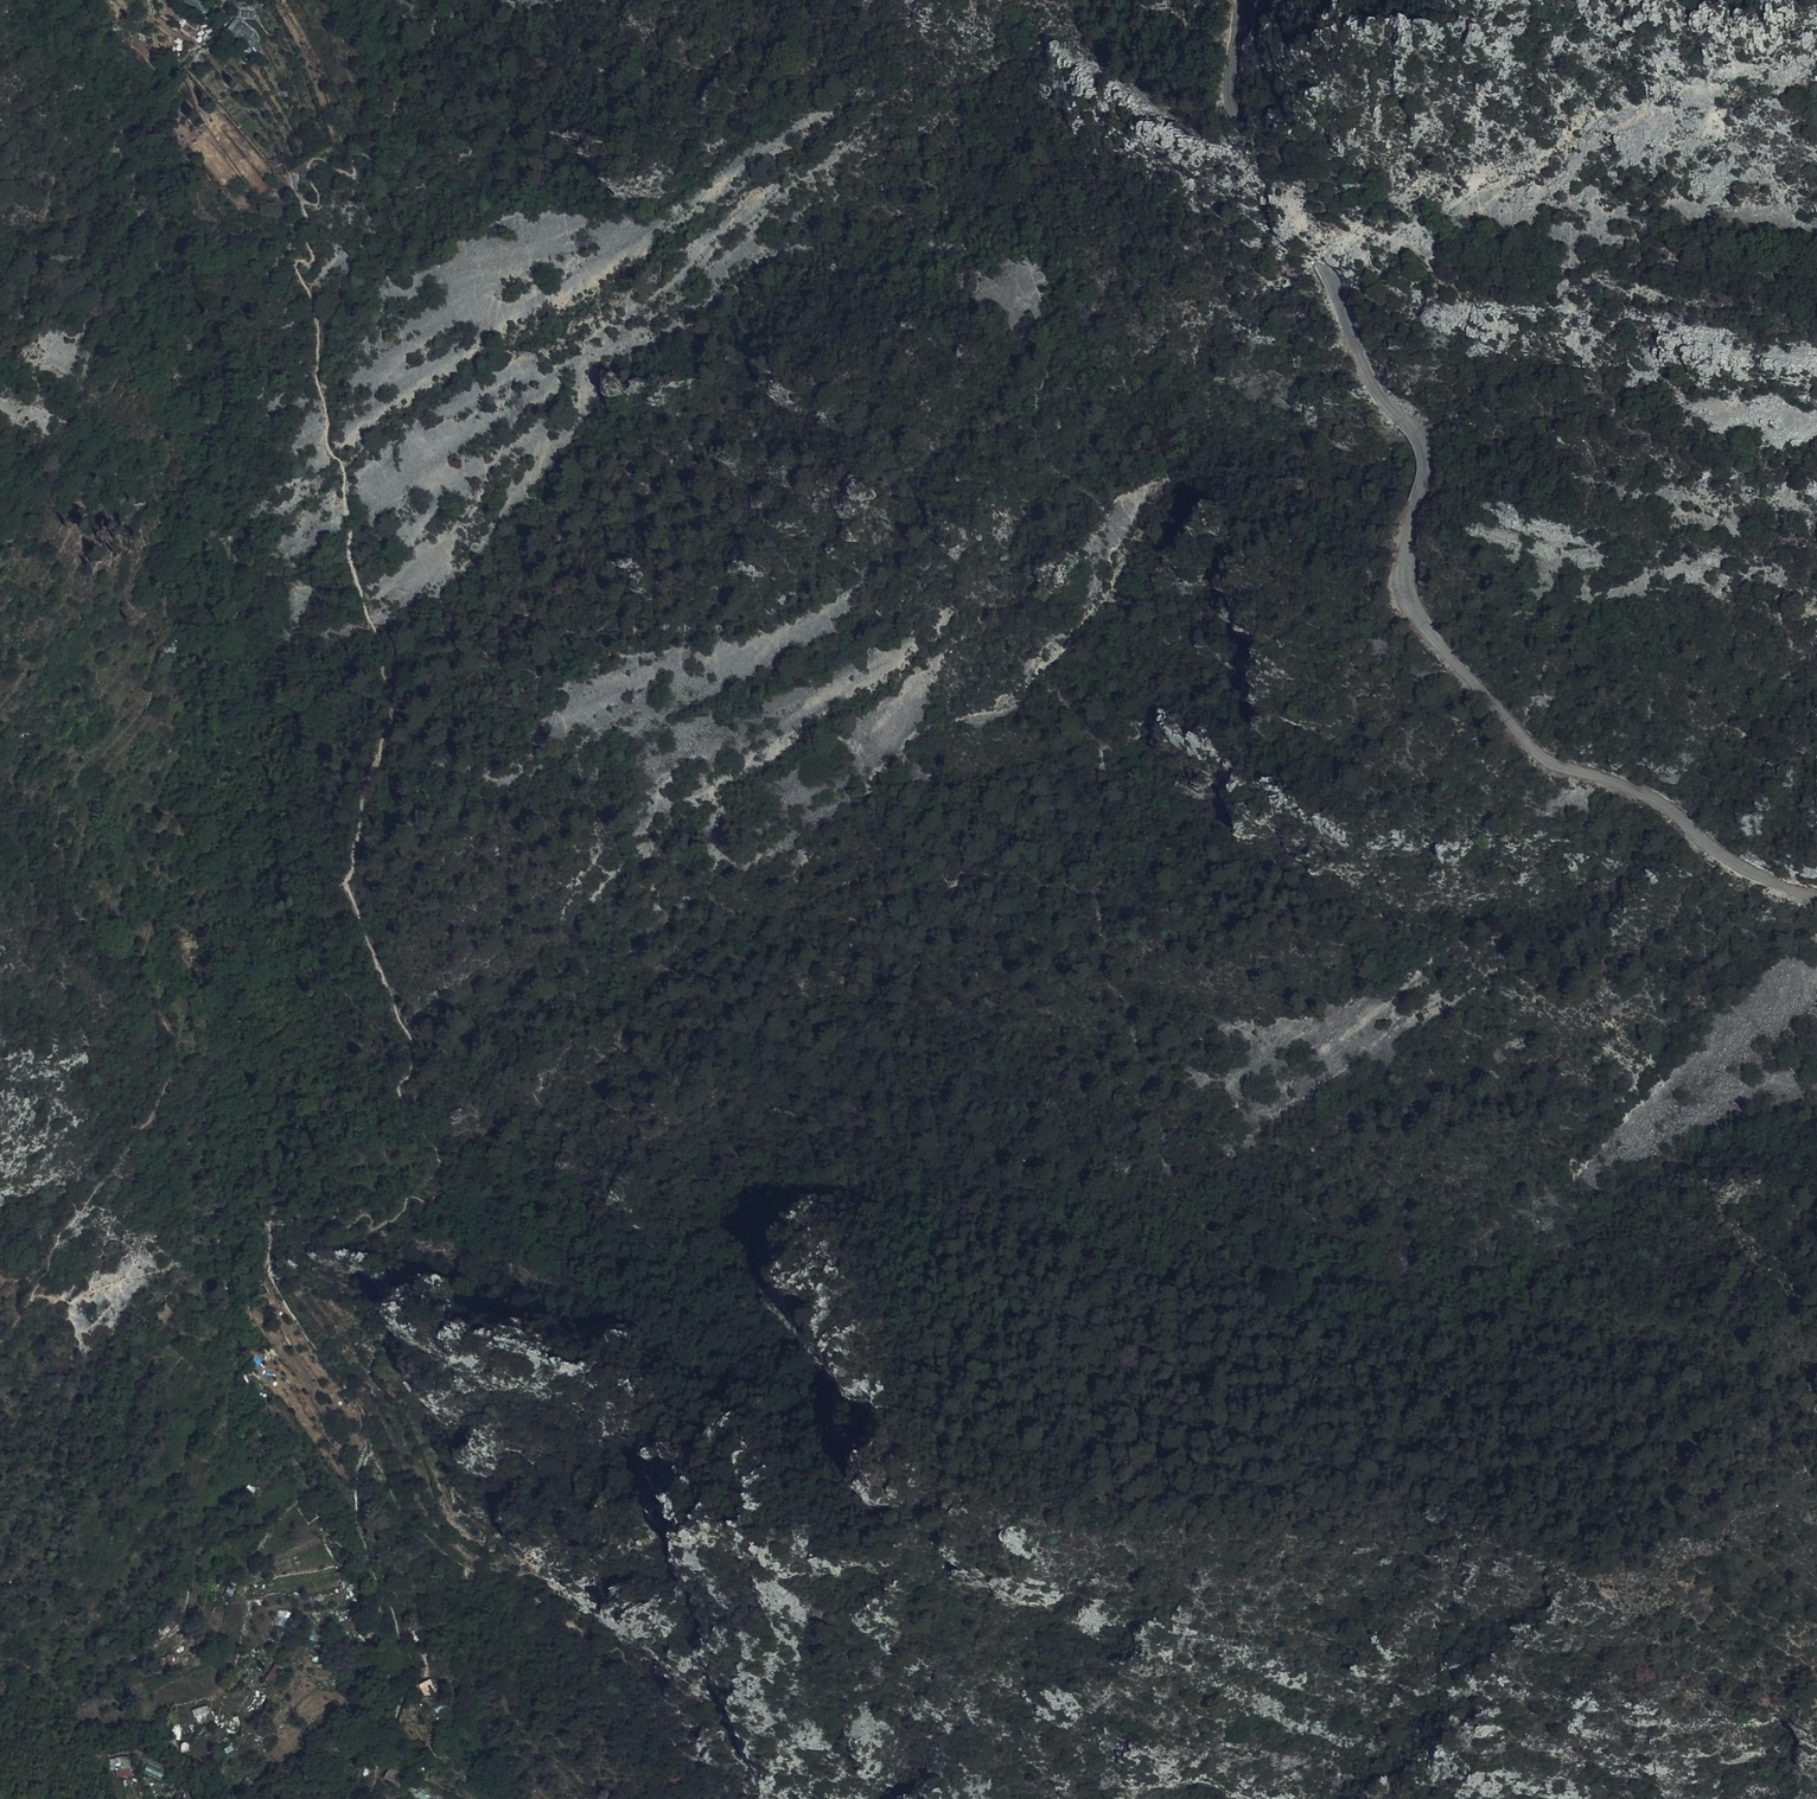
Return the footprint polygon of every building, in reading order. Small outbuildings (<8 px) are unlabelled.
[(236,21),(220,46),(244,61),(259,37),(236,21)] [(80,716),(88,707),(80,698),(70,707),(80,716)] [(172,1309),(162,1321),(174,1329),(183,1318),(172,1309)] [(133,1775),(131,1756),(115,1757),(117,1776),(133,1775)] [(404,1786),(391,1779),(386,1788),(399,1796),(404,1786)] [(409,1798),(415,1798),(419,1792),(408,1787),(403,1797),(409,1798)]
